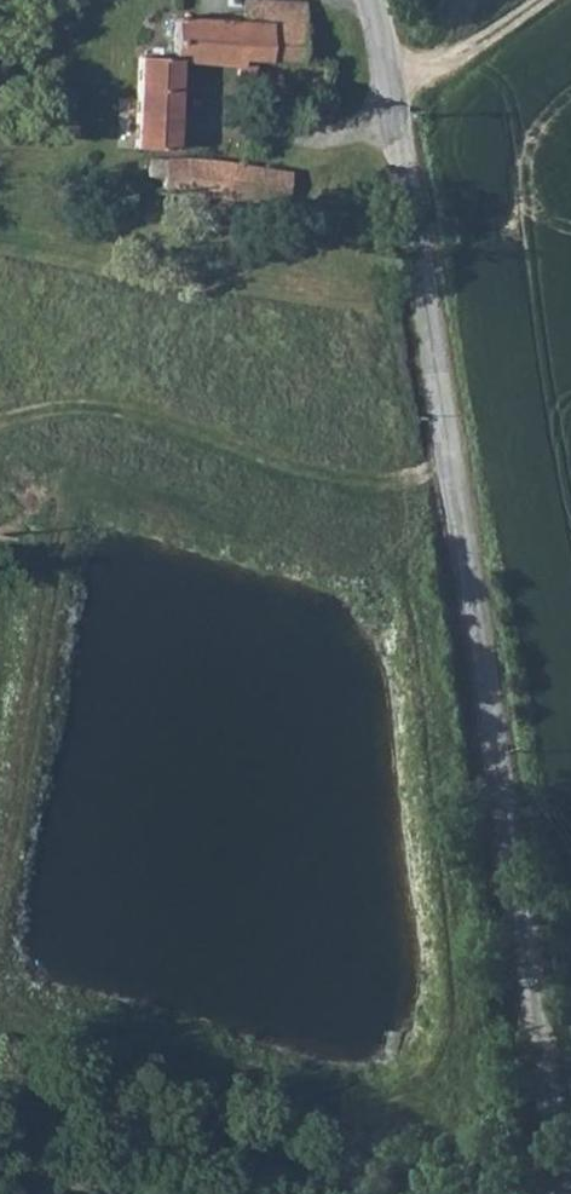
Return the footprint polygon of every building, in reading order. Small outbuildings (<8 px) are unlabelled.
[(225,30),(152,25),(150,66),(220,70),(220,78),(241,78),(242,65),(285,65),(287,12),(226,10),(225,30)] [(114,65),(108,151),(143,153),(150,66),(114,65)] [(152,197),(153,212),(171,214),(173,202),(276,216),(279,176),(144,163),(127,164),(128,184),(144,185),(143,197),(152,197)]
